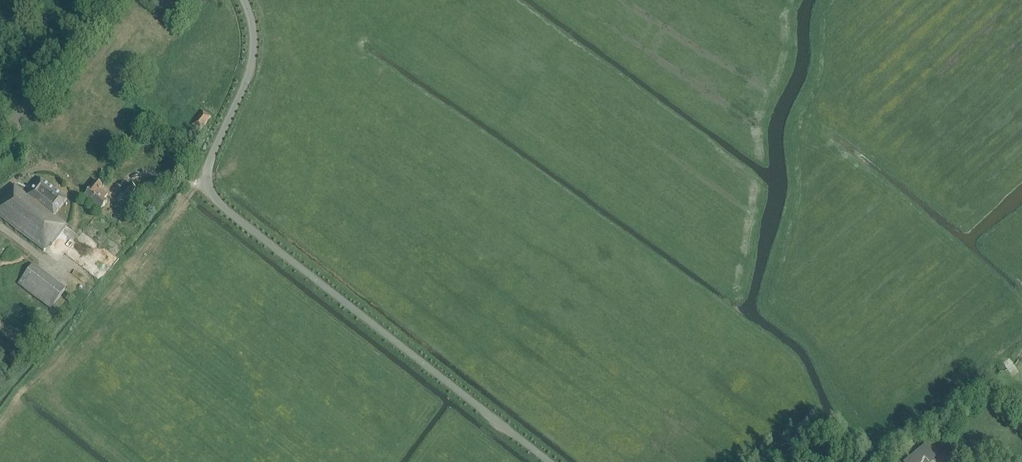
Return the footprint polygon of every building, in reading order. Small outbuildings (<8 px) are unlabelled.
[(192,125),(200,131),(211,117),(203,111),(192,125)] [(40,179),(28,195),(54,216),(67,200),(40,179)] [(107,197),(98,190),(102,186),(97,181),(85,196),(101,209),(107,202),(104,199),(107,197)] [(120,195),(126,200),(136,188),(130,183),(120,195)] [(27,195),(14,185),(0,202),(0,218),(44,252),(45,251),(50,244),(52,245),(67,226),(54,216),(28,195),(27,195)] [(44,315),(50,308),(65,290),(33,266),(13,292),(44,315)] [(905,461),(933,461),(931,460),(940,453),(930,441),(905,461)]
